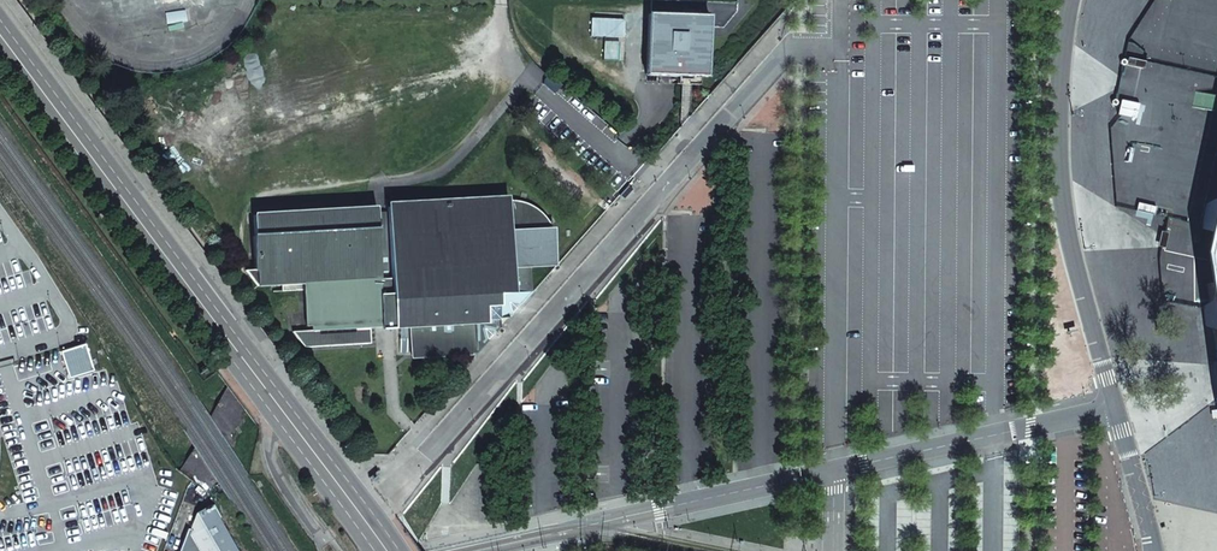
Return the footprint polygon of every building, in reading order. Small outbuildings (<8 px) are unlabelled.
[(709,17),(649,15),(647,75),(680,76),(679,84),(701,85),(702,77),(707,77),(709,17)] [(1129,58),(1127,65),(1144,69),(1145,62),(1129,58)] [(1207,203),(1216,205),(1216,208),(1216,159),(1207,203)] [(388,214),(394,320),(409,319),(409,325),(411,355),(469,352),(471,352),(471,354),(476,354),(500,326),(499,321),(501,319),(507,318),(531,292),(529,265),(550,264),(550,263),(551,261),(551,260),(554,250),(555,243),(555,239),(554,234),(552,228),(546,218),(542,213),(536,208),(528,205),(512,200),(388,208),(388,214)] [(1216,208),(1216,205),(1207,203),(1201,229),(1211,231),(1212,228),(1216,230),(1216,208)] [(377,208),(254,216),(255,237),(253,237),(255,271),(246,271),(258,287),(283,286),(283,292),(305,291),(307,327),(313,327),(313,331),(293,333),(305,349),(371,344),(370,329),(395,327),(394,325),(394,320),(388,214),(378,215),(377,208)] [(1212,228),(1211,231),(1201,229),(1201,281),(1216,286),(1216,230),(1212,228)] [(1165,252),(1169,231),(1164,230),(1160,251),(1165,252)] [(1216,398),(1216,360),(1209,302),(1216,300),(1216,286),(1201,281),(1204,306),(1216,398)] [(1216,360),(1216,300),(1209,302),(1216,360)] [(211,506),(197,513),(192,530),(189,529),(181,550),(237,550),(211,506)]
